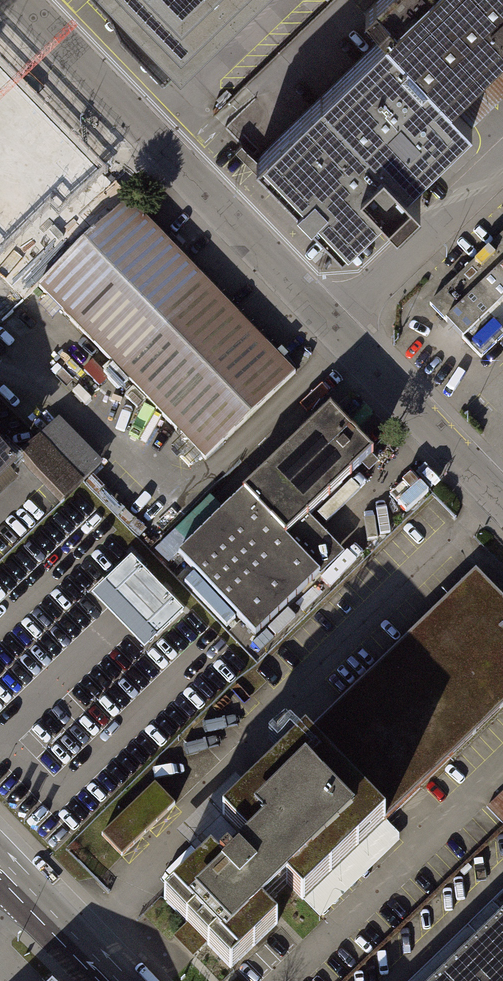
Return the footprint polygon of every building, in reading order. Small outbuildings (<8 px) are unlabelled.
[(249,0),(116,0),(181,66),(249,0)] [(341,242),(382,202),(394,214),(417,192),(407,181),(471,119),(451,98),(502,46),(502,0),(374,0),(365,9),(384,29),(255,154),(341,242)] [(107,182),(0,70),(0,275),(19,294),(89,230),(75,214),(107,182)] [(204,457),(292,371),(128,204),(40,289),(204,457)] [(502,335),(502,234),(429,305),(480,358),(502,335)] [(255,635),(342,552),(306,514),(369,454),(330,412),(179,556),(255,635)] [(62,499),(100,461),(58,419),(20,457),(62,499)] [(10,467),(0,457),(0,477),(10,467)] [(183,613),(130,558),(91,596),(143,650),(183,613)] [(502,707),(502,598),(476,570),(220,815),(243,839),(217,864),(206,853),(160,898),(230,970),(279,922),(265,908),(283,890),(297,905),(502,707)] [(125,853),(179,801),(158,780),(104,832),(125,853)] [(502,956),(502,917),(483,936),(502,956)] [(483,936),(436,980),(502,980),(502,956),(483,936)]
